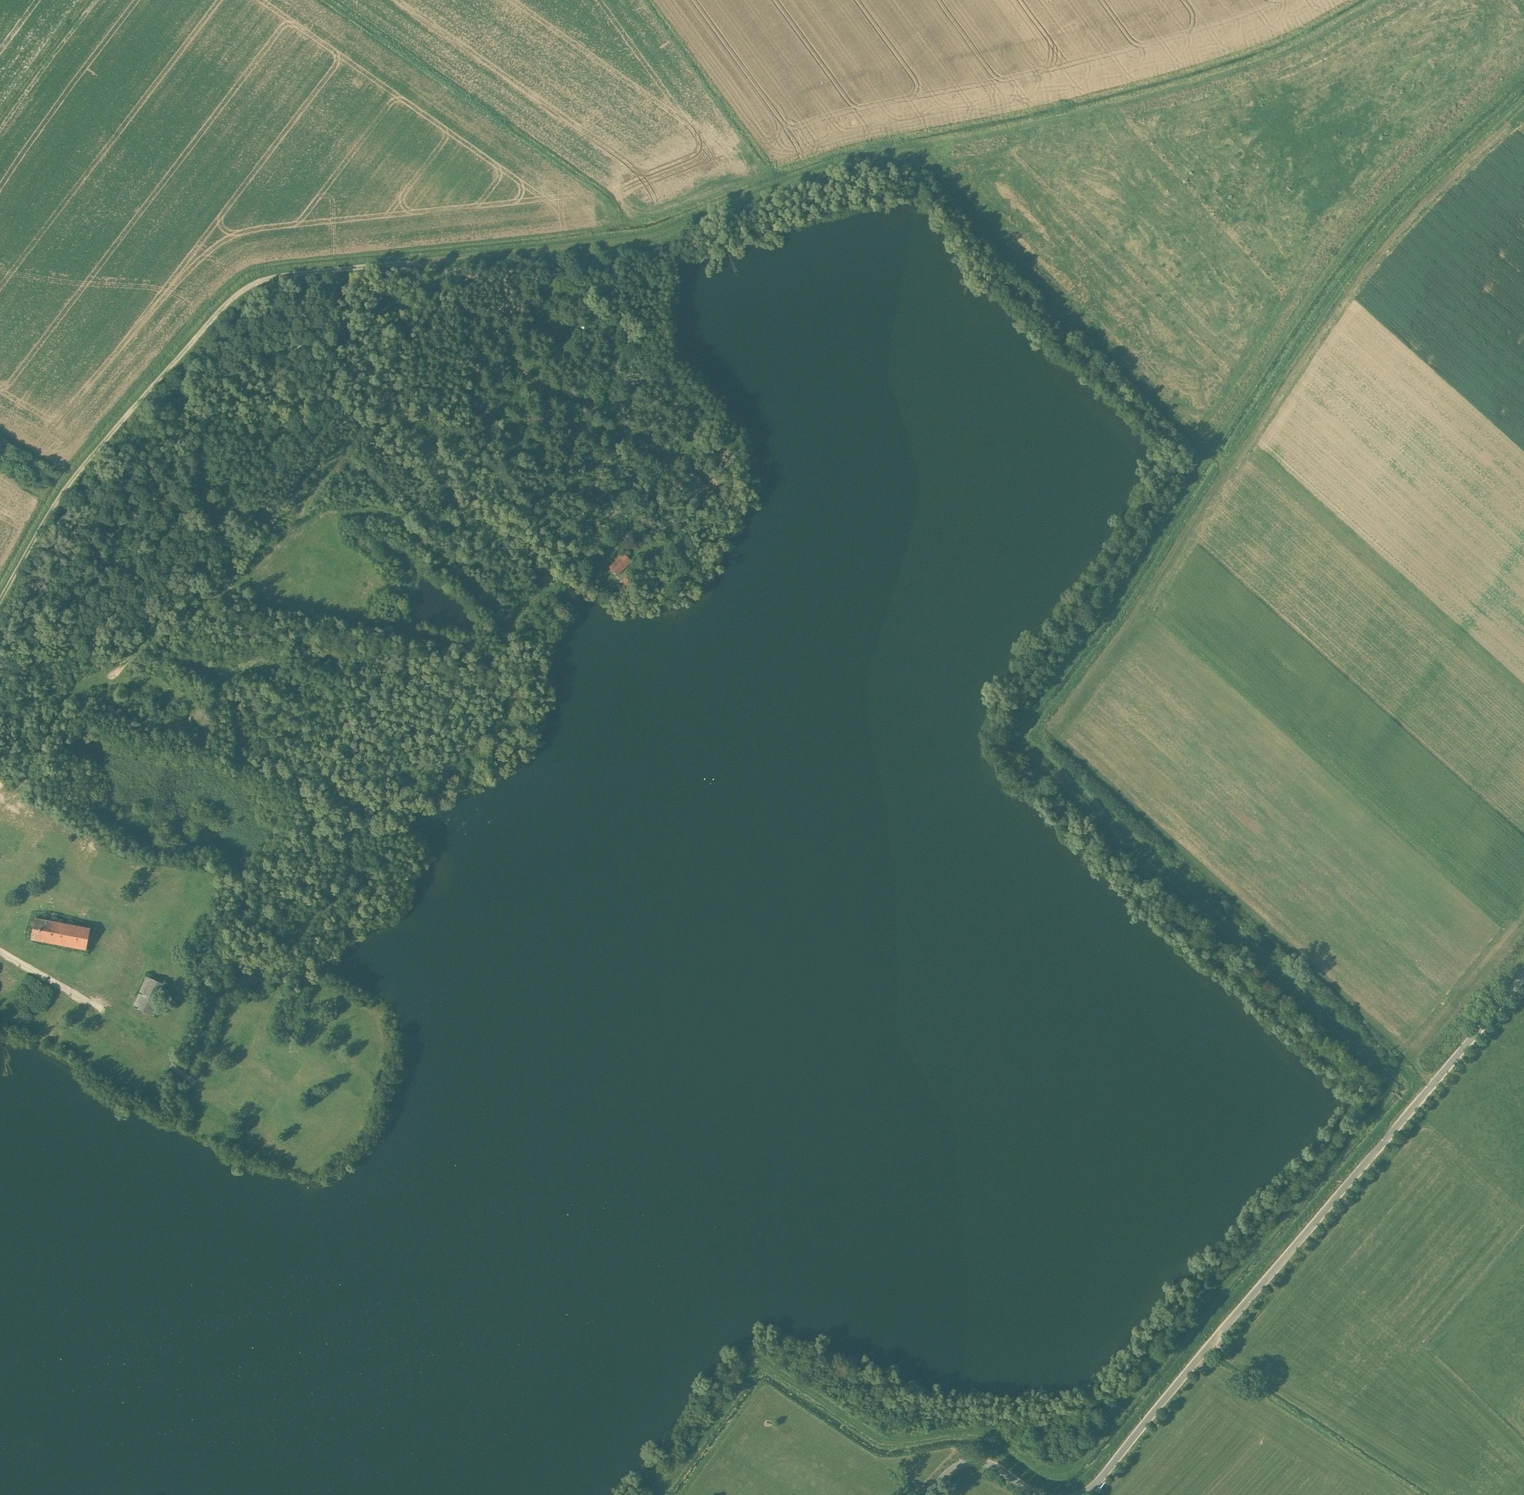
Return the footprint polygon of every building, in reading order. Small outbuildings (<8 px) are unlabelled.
[(617,575),(631,562),(624,554),(623,554),(609,567),(617,575)] [(89,950),(93,927),(36,917),(32,940),(89,950)] [(134,1007),(154,1015),(167,984),(147,976),(134,1007)]
